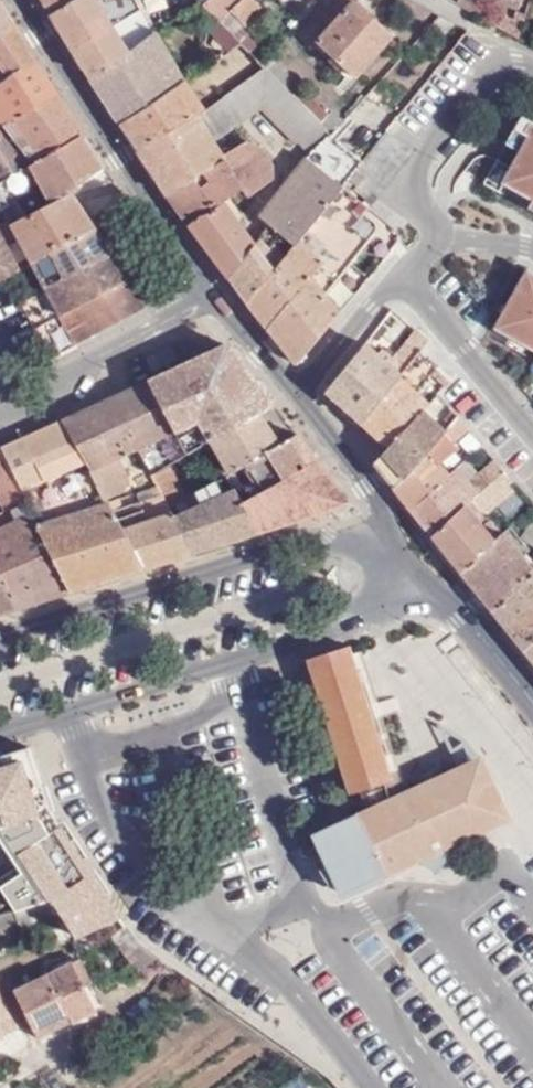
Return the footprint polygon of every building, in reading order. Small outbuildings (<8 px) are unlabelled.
[(92,76),(157,33),(173,22),(166,13),(153,22),(141,0),(45,0),(92,76)] [(191,9),(185,0),(166,13),(173,22),(191,9)] [(202,5),(220,22),(230,12),(249,32),(268,15),(257,4),(253,0),(207,0),(202,5)] [(358,78),(395,37),(353,0),(352,0),(333,22),(319,10),(298,34),(313,47),(318,43),(358,78)] [(452,3),(479,18),(483,9),(487,0),(453,0),(452,3)] [(4,8),(0,1),(0,35),(15,25),(4,8)] [(492,13),(483,9),(479,18),(488,23),(492,13)] [(258,45),(248,34),(249,32),(230,12),(220,22),(242,44),(251,53),(258,45)] [(514,19),(505,16),(500,29),(519,39),(526,17),(516,13),(514,19)] [(455,24),(440,15),(430,26),(439,34),(441,31),(446,35),(455,24)] [(208,30),(203,47),(214,62),(242,44),(220,22),(208,30)] [(15,25),(0,35),(0,86),(38,62),(15,25)] [(184,82),(157,33),(92,76),(100,90),(122,124),(184,82)] [(294,80),(275,61),(267,69),(286,88),(294,80)] [(3,125),(6,128),(57,93),(38,62),(0,86),(0,121),(3,125)] [(267,69),(265,67),(246,81),(262,110),(282,130),(305,108),(286,88),(267,69)] [(319,122),(321,124),(329,115),(294,80),(286,88),(305,108),(319,122)] [(262,110),(246,81),(229,93),(247,120),(262,110)] [(139,150),(204,112),(184,82),(122,124),(139,150)] [(85,136),(78,126),(57,93),(6,128),(34,164),(85,136)] [(247,120),(229,93),(204,112),(210,122),(220,138),(236,127),(247,120)] [(282,130),(296,144),(299,142),(319,122),(305,108),(282,130)] [(344,121),(333,111),(329,115),(321,124),(332,134),(343,122),(344,121)] [(204,126),(210,122),(204,112),(139,150),(168,196),(224,160),(204,126)] [(312,154),(326,139),(327,140),(332,134),(321,124),(319,122),(299,142),(312,154)] [(336,147),(351,130),(343,122),(332,134),(327,140),(336,147)] [(34,164),(6,128),(3,125),(0,127),(0,182),(34,164)] [(0,182),(0,188),(11,207),(22,220),(71,194),(106,167),(85,136),(34,164),(0,182)] [(359,166),(336,147),(327,140),(326,139),(312,154),(308,159),(343,186),(356,171),(359,166)] [(259,149),(245,145),(224,160),(168,196),(176,209),(181,215),(268,162),(259,149)] [(518,172),(500,162),(487,186),(504,196),(510,186),(532,200),(532,146),(518,172)] [(269,224),(285,239),(294,246),(343,186),(308,159),(307,158),(261,216),(269,224)] [(271,178),(270,165),(268,162),(181,215),(189,227),(224,202),(242,190),(247,197),(271,178)] [(343,186),(367,206),(379,190),(356,171),(343,186)] [(247,303),(295,364),(341,311),(326,292),(371,229),(372,221),(362,212),(367,206),(343,186),(294,246),(273,271),(247,303)] [(11,207),(0,188),(0,212),(11,207)] [(22,220),(14,224),(34,263),(97,230),(71,194),(22,220)] [(189,227),(210,256),(226,277),(253,243),(224,202),(189,227)] [(22,269),(0,226),(0,280),(22,269)] [(97,230),(34,263),(49,288),(113,255),(97,230)] [(285,239),(266,262),(273,271),(294,246),(285,239)] [(266,262),(253,243),(226,277),(247,303),(273,271),(266,262)] [(129,279),(113,255),(49,288),(63,315),(129,279)] [(530,272),(500,329),(530,345),(525,354),(532,359),(532,274),(530,272)] [(63,315),(49,288),(35,296),(21,303),(52,359),(147,307),(129,279),(63,315)] [(374,353),(401,320),(391,313),(366,345),(374,353)] [(391,359),(382,352),(379,356),(385,362),(400,375),(419,351),(427,341),(414,331),(391,359)] [(374,353),(366,345),(327,391),(362,424),(391,387),(400,375),(385,362),(379,356),(374,353)] [(233,348),(229,347),(189,365),(212,401),(252,373),(233,348)] [(429,403),(417,391),(436,368),(419,351),(400,375),(391,387),(362,424),(388,448),(422,410),(429,403)] [(189,365),(174,372),(149,383),(175,434),(201,422),(195,412),(212,401),(189,365)] [(437,394),(449,381),(436,368),(417,391),(429,403),(432,400),(437,394)] [(276,404),(252,373),(212,401),(195,412),(201,422),(212,442),(258,415),(276,404)] [(175,434),(149,383),(113,400),(140,449),(175,434)] [(437,394),(432,400),(438,407),(443,401),(437,394)] [(104,465),(140,449),(113,400),(63,423),(107,501),(121,495),(104,465)] [(388,448),(374,462),(396,489),(445,434),(422,410),(388,448)] [(228,469),(225,472),(227,476),(229,475),(236,471),(246,466),(280,446),(258,415),(212,442),(228,469)] [(458,448),(454,443),(468,428),(458,418),(453,424),(445,434),(396,489),(412,509),(450,476),(440,465),(458,448)] [(107,501),(63,423),(2,450),(70,592),(144,568),(109,504),(107,501)] [(170,466),(187,457),(175,434),(140,449),(154,476),(170,466)] [(254,489),(259,486),(263,491),(281,481),(319,460),(300,435),(280,446),(246,466),(256,481),(252,485),(254,489)] [(2,450),(0,451),(0,501),(5,512),(0,515),(0,568),(21,607),(36,602),(70,592),(2,450)] [(124,511),(118,499),(109,504),(144,568),(352,502),(319,460),(281,481),(263,491),(251,499),(243,503),(229,475),(227,476),(187,499),(192,510),(176,517),(172,508),(165,495),(159,485),(153,488),(156,501),(124,511)] [(465,507),(474,499),(497,478),(505,472),(496,462),(467,488),(463,491),(450,476),(412,509),(433,536),(465,507)] [(180,486),(170,466),(154,476),(159,485),(165,495),(180,486)] [(251,499),(236,471),(229,475),(243,503),(251,499)] [(467,488),(454,473),(450,476),(463,491),(467,488)] [(513,483),(504,473),(474,500),(486,515),(497,506),(504,516),(521,502),(509,487),(513,483)] [(187,499),(180,486),(165,495),(172,508),(187,499)] [(187,499),(172,508),(176,517),(192,510),(187,499)] [(433,536),(452,559),(464,573),(494,542),(465,507),(433,536)] [(494,542),(502,534),(486,515),(478,522),(494,542)] [(532,547),(532,516),(521,533),(532,547)] [(464,573),(494,610),(532,572),(532,571),(502,533),(502,534),(494,542),(464,573)] [(21,607),(0,568),(0,614),(21,607)] [(494,610),(526,649),(532,643),(532,572),(494,610)] [(392,779),(350,647),(310,660),(352,792),(359,790),(366,814),(354,819),(355,821),(311,843),(323,868),(326,867),(340,898),(388,875),(387,874),(415,861),(437,875),(462,839),(501,821),(503,812),(491,786),(488,786),(478,769),(484,766),(465,741),(452,751),(461,770),(395,800),(390,780),(392,779)] [(0,759),(0,888),(14,912),(53,900),(63,915),(75,938),(123,916),(61,826),(56,828),(44,809),(30,751),(0,759)] [(19,929),(63,915),(53,900),(14,912),(18,925),(19,929)] [(18,925),(14,912),(0,916),(0,930),(18,925)] [(114,926),(106,932),(127,957),(140,947),(121,921),(114,926)] [(158,959),(140,947),(127,957),(140,973),(158,959)] [(90,984),(79,962),(63,970),(74,993),(83,989),(90,984)] [(74,1022),(97,1011),(83,989),(74,993),(63,970),(15,994),(35,1032),(69,1015),(74,1022)]
